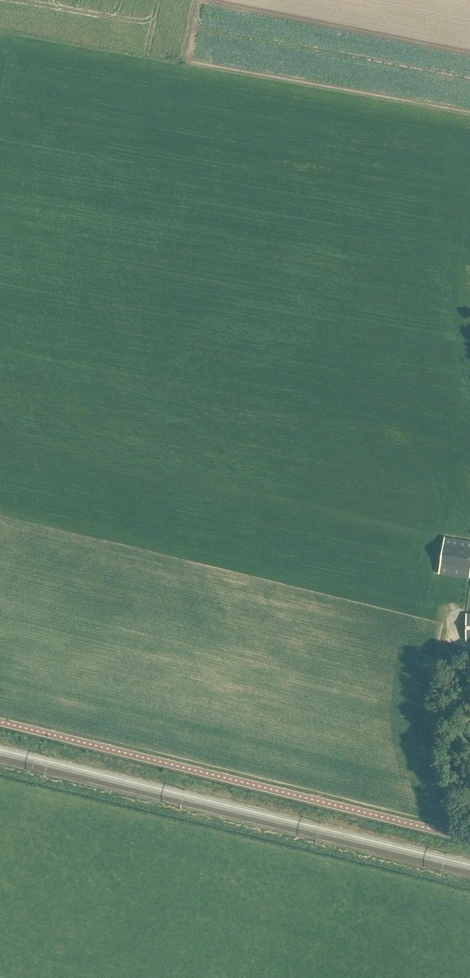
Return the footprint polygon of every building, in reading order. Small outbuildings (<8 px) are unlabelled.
[(469,577),(469,540),(444,536),(439,572),(469,577)]
